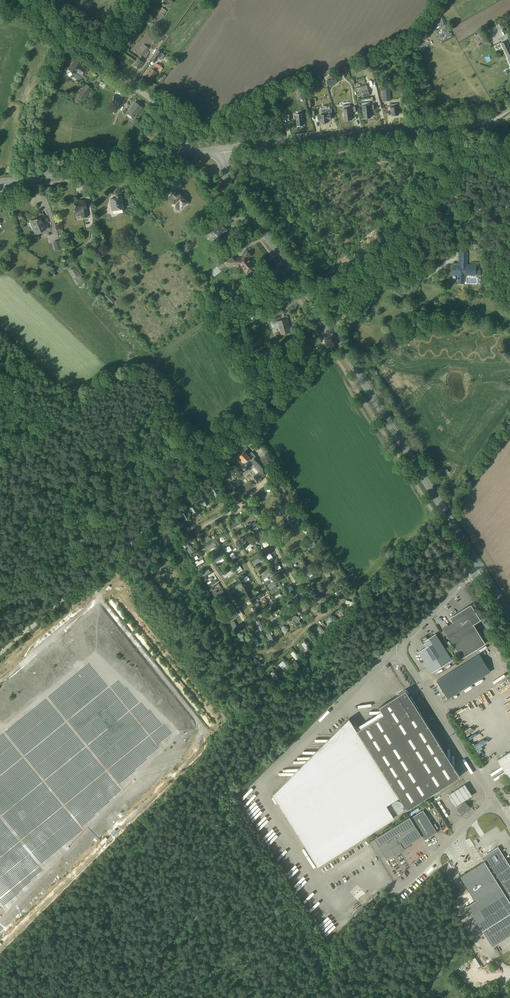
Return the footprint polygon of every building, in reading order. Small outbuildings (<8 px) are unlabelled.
[(154,25),(156,27),(164,16),(162,14),(154,25)] [(501,43),(506,55),(509,53),(509,50),(506,41),(501,43)] [(140,54),(143,57),(149,48),(144,44),(141,48),(144,50),(140,54)] [(158,50),(151,60),(154,62),(158,58),(161,60),(165,55),(162,52),(158,50)] [(140,54),(139,56),(136,54),(130,62),(136,67),(139,63),(141,65),(146,58),(143,57),(140,54)] [(505,55),(497,59),(501,68),(504,67),(502,63),(507,61),(505,55)] [(81,79),(81,78),(87,70),(81,66),(81,65),(74,60),(68,69),(75,74),(73,76),(77,79),(78,80),(79,80),(80,80),(80,79),(81,79)] [(154,65),(147,75),(152,78),(159,69),(154,65)] [(82,97),(84,98),(87,93),(82,90),(75,100),(79,102),(82,97)] [(111,104),(118,107),(122,98),(115,95),(111,104)] [(134,119),(143,108),(135,101),(126,112),(134,119)] [(393,104),(390,105),(390,107),(390,112),(391,111),(392,115),(398,115),(398,111),(398,107),(398,104),(397,104),(393,104)] [(350,105),(343,105),(344,113),(343,113),(344,117),(345,121),(351,120),(351,116),(352,116),(351,112),(350,105)] [(362,106),(362,111),(363,115),(364,114),(365,118),(370,118),(370,114),(371,114),(370,106),(362,106)] [(320,115),(321,123),(328,122),(328,120),(332,120),(332,114),(327,114),(325,115),(325,112),(321,112),(322,115),(320,115)] [(148,185),(145,192),(153,195),(155,191),(156,188),(148,185)] [(176,191),(175,192),(176,193),(172,196),(173,197),(169,200),(172,203),(172,205),(174,207),(175,207),(176,207),(180,204),(182,205),(187,201),(176,191)] [(110,199),(112,211),(123,209),(121,195),(116,196),(116,198),(110,199)] [(73,203),(75,211),(81,210),(83,217),(87,217),(84,201),(73,203)] [(30,222),(35,233),(45,229),(40,218),(30,222)] [(211,227),(205,232),(206,234),(208,233),(210,235),(214,233),(214,232),(215,231),(219,236),(223,234),(222,233),(226,230),(220,221),(212,227),(212,228),(211,227)] [(453,274),(458,274),(458,283),(464,283),(464,275),(475,275),(475,265),(466,265),(467,252),(461,252),(460,265),(453,265),(453,274)] [(223,262),(226,265),(239,265),(240,265),(247,273),(254,267),(251,263),(247,258),(248,257),(246,255),(242,258),(242,259),(237,259),(233,254),(223,262)] [(70,271),(74,278),(80,275),(76,268),(70,271)] [(275,313),(272,315),(274,317),(277,315),(277,316),(283,312),(280,308),(274,312),(275,313)] [(272,324),(272,327),(273,328),(279,326),(282,334),(289,332),(288,326),(288,324),(288,323),(287,319),(272,323),(272,324)] [(253,477),(258,481),(265,474),(264,467),(255,457),(255,456),(251,452),(248,455),(244,451),(239,456),(242,459),(241,460),(243,463),(244,462),(247,465),(248,466),(249,467),(252,465),(259,472),(253,477)] [(239,491),(243,496),(253,486),(248,481),(246,484),(239,491)] [(280,487),(289,501),(294,497),(285,484),(280,487)] [(210,490),(215,497),(221,494),(216,486),(210,490)] [(199,498),(203,506),(209,503),(205,495),(199,498)] [(189,507),(193,514),(198,511),(194,504),(189,507)] [(181,514),(185,521),(190,518),(186,511),(181,514)] [(292,512),(285,517),(293,529),(300,525),(299,523),(302,521),(300,518),(301,517),(299,515),(298,516),(296,513),(294,514),(292,512)] [(172,520),(176,527),(181,524),(177,517),(172,520)] [(238,533),(241,539),(248,534),(245,529),(238,533)] [(247,550),(251,547),(249,545),(252,543),(251,541),(244,545),(247,550)] [(289,559),(293,564),(299,560),(296,555),(289,559)] [(167,562),(155,569),(159,575),(164,572),(166,576),(162,578),(169,590),(179,584),(167,562)] [(324,575),(333,570),(330,566),(322,570),(324,575)] [(223,577),(232,573),(230,568),(221,572),(223,577)] [(270,570),(260,573),(262,578),(272,575),(270,570)] [(213,595),(222,590),(216,582),(208,587),(213,595)] [(228,586),(230,590),(241,586),(239,582),(228,586)] [(324,598),(321,592),(314,596),(318,602),(324,598)] [(235,599),(238,606),(249,601),(251,606),(258,603),(255,596),(250,598),(247,593),(235,599)] [(444,628),(462,658),(485,644),(473,625),(479,621),(473,612),(470,614),(466,607),(450,617),(453,622),(444,628)] [(418,652),(431,673),(452,660),(445,650),(443,647),(435,634),(431,636),(432,637),(428,640),(426,636),(420,639),(425,647),(418,652)] [(453,660),(455,659),(449,648),(447,650),(453,660)] [(436,681),(447,698),(490,672),(479,654),(436,681)] [(271,669),(268,672),(273,678),(276,676),(271,669)] [(357,730),(357,731),(349,718),(273,794),(318,866),(394,818),(386,805),(399,797),(407,810),(460,777),(455,770),(451,770),(451,763),(447,763),(447,756),(417,709),(418,709),(406,689),(397,695),(378,707),(381,712),(355,728),(357,730)] [(498,760),(509,779),(509,752),(504,756),(498,760)] [(448,795),(455,807),(458,805),(460,807),(457,810),(462,815),(470,807),(465,802),(463,804),(462,802),(472,796),(465,785),(448,795)] [(409,817),(374,839),(370,842),(380,858),(384,855),(387,858),(394,854),(395,855),(404,850),(403,848),(422,836),(424,841),(437,833),(423,810),(410,818),(409,817)] [(370,846),(365,839),(360,842),(369,856),(374,853),(370,846)] [(481,857),(484,861),(472,869),(492,901),(480,909),(475,901),(467,906),(492,947),(509,936),(509,894),(504,883),(509,880),(509,881),(509,868),(508,869),(505,866),(509,864),(503,855),(502,853),(501,851),(499,849),(498,847),(494,849),(481,857)] [(492,901),(472,869),(459,876),(475,901),(480,909),(492,901)]
